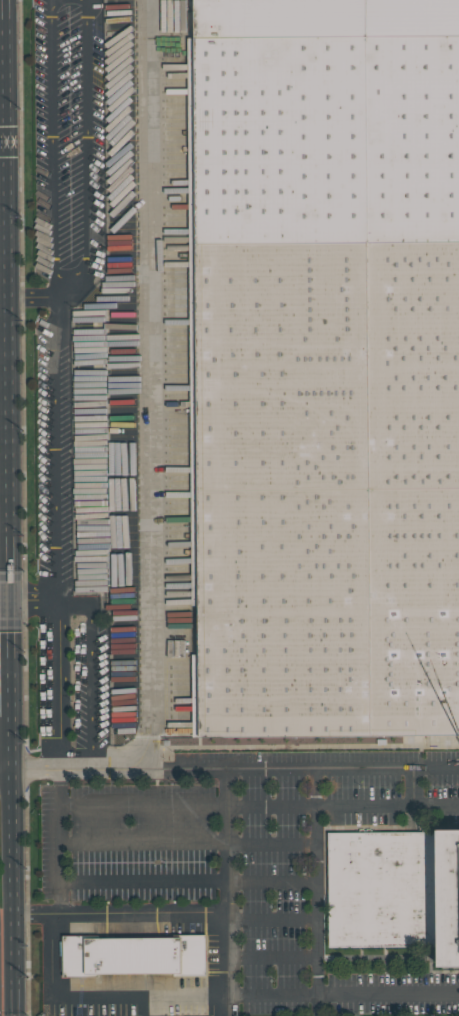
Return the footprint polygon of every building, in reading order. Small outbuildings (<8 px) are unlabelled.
[(199,739),(193,0),(458,0),(458,737),(199,739)] [(439,829),(458,829),(458,967),(441,967),(441,947),(328,948),(328,831),(439,830),(439,829)] [(64,977),(63,935),(99,935),(99,937),(174,937),(174,934),(207,933),(207,976),(174,976),(174,974),(99,974),(99,977),(64,977)]
